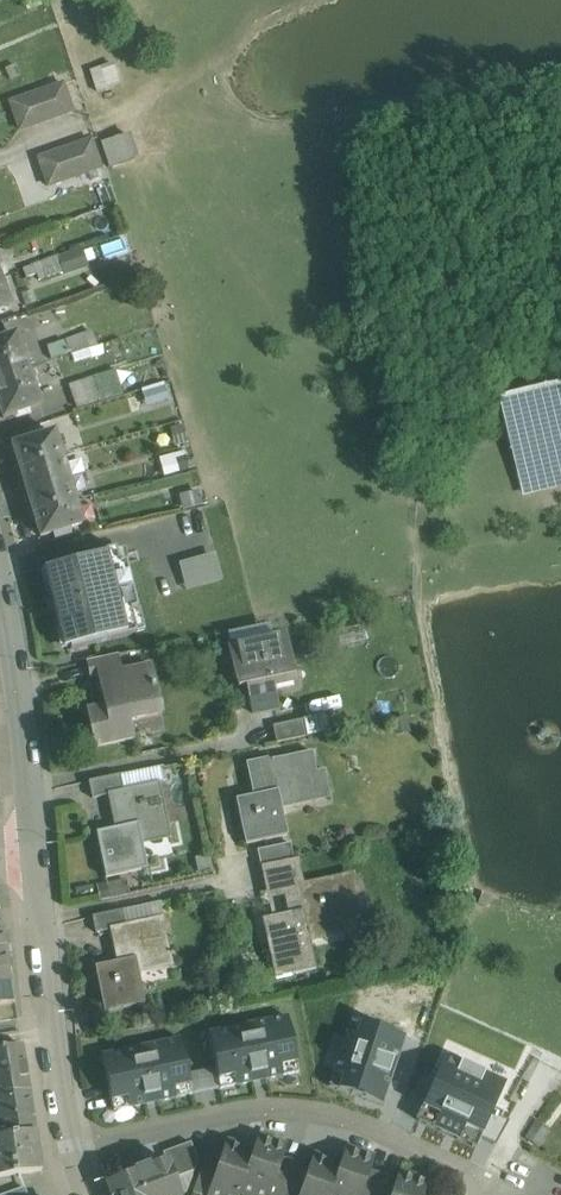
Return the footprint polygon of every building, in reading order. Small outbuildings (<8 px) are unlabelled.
[(112,51),(88,58),(98,92),(122,85),(112,51)] [(63,84),(50,89),(59,116),(72,111),(63,84)] [(59,116),(50,89),(37,93),(46,120),(59,116)] [(37,93),(24,98),(33,125),(46,120),(37,93)] [(24,98),(10,102),(20,129),(33,125),(24,98)] [(131,134),(102,143),(111,169),(140,160),(131,134)] [(91,140),(78,145),(87,172),(100,168),(91,140)] [(78,145),(65,149),(74,177),(87,172),(78,145)] [(65,149),(52,154),(61,181),(74,177),(65,149)] [(52,154),(39,158),(48,186),(61,181),(52,154)] [(2,311),(2,309),(9,306),(0,283),(0,312),(2,311)] [(93,330),(67,340),(73,355),(99,345),(93,330)] [(0,335),(0,381),(27,372),(14,334),(4,338),(3,334),(0,335)] [(0,381),(0,411),(3,418),(15,414),(17,417),(31,412),(30,408),(39,405),(27,372),(0,381)] [(95,376),(70,385),(78,408),(103,400),(95,376)] [(503,400),(525,493),(560,484),(560,387),(503,400)] [(39,434),(26,437),(27,441),(12,446),(19,469),(60,456),(53,433),(40,437),(39,434)] [(60,456),(19,469),(17,472),(20,483),(24,484),(26,491),(67,479),(60,456)] [(67,479),(26,491),(28,496),(25,501),(28,513),(33,514),(74,502),(67,479)] [(74,502),(33,514),(40,537),(56,532),(57,535),(69,532),(68,529),(81,525),(74,502)] [(116,549),(49,566),(50,569),(55,590),(48,592),(58,629),(64,627),(70,647),(70,650),(88,646),(89,646),(88,646),(137,634),(131,611),(138,609),(126,562),(120,564),(116,549)] [(187,586),(224,576),(217,550),(180,560),(187,586)] [(50,569),(43,570),(48,592),(55,590),(50,569)] [(70,647),(64,627),(58,629),(63,649),(70,647)] [(285,634),(229,646),(236,680),(245,679),(253,714),(277,709),(271,680),(294,675),(285,634)] [(118,655),(87,662),(91,679),(104,677),(122,673),(118,655)] [(122,673),(104,677),(111,707),(87,712),(95,750),(134,741),(127,712),(160,705),(151,666),(122,673)] [(303,720),(272,726),(276,743),(307,736),(303,720)] [(270,758),(246,764),(253,797),(235,800),(245,845),(287,836),(281,809),(316,802),(310,776),(324,773),(324,771),(316,772),(311,752),(271,761),(270,758)] [(120,776),(89,782),(93,800),(115,796),(114,793),(123,791),(120,776)] [(123,791),(114,793),(115,796),(118,811),(110,813),(114,830),(96,833),(105,880),(147,871),(140,836),(169,830),(159,784),(123,791)] [(290,845),(257,852),(260,867),(261,867),(293,861),(290,845)] [(293,861),(261,867),(264,884),(280,881),(301,877),(298,860),(293,861)] [(287,915),(261,921),(274,980),(315,971),(308,938),(343,931),(340,919),(360,914),(351,878),(304,888),(301,877),(280,881),(287,915)] [(107,884),(110,899),(130,895),(127,880),(107,884)] [(122,911),(92,917),(96,934),(111,931),(111,928),(125,926),(122,911)] [(125,926),(111,928),(111,931),(117,964),(96,968),(104,1011),(143,1005),(137,974),(171,968),(163,919),(125,926)] [(0,954),(0,977),(10,975),(11,975),(7,953),(0,954)] [(0,977),(0,1004),(15,1002),(10,975),(0,977)] [(353,1014),(331,1084),(383,1101),(405,1031),(353,1014)] [(287,1017),(208,1033),(218,1080),(234,1076),(236,1086),(283,1076),(281,1067),(297,1064),(287,1017)] [(180,1039),(102,1055),(111,1102),(127,1098),(129,1108),(176,1099),(174,1089),(190,1085),(186,1068),(180,1039)] [(0,1049),(0,1095),(29,1090),(22,1045),(0,1049)] [(504,1073),(444,1048),(416,1115),(476,1140),(504,1073)] [(297,1064),(281,1067),(283,1076),(299,1073),(297,1064)] [(234,1076),(218,1080),(220,1089),(236,1086),(234,1076)] [(190,1085),(174,1089),(176,1099),(192,1095),(190,1085)] [(0,1095),(0,1136),(36,1131),(29,1090),(0,1095)] [(127,1098),(111,1102),(113,1111),(129,1108),(127,1098)] [(42,1171),(42,1169),(41,1170),(39,1160),(40,1160),(40,1159),(39,1159),(35,1133),(36,1133),(36,1131),(0,1136),(0,1177),(42,1171)] [(536,1141),(526,1136),(521,1145),(531,1151),(536,1141)] [(258,1137),(253,1152),(254,1152),(240,1191),(241,1192),(243,1192),(244,1194),(270,1194),(282,1160),(287,1147),(258,1137)] [(191,1142),(163,1152),(166,1161),(168,1160),(174,1178),(195,1171),(198,1161),(191,1142)] [(226,1142),(222,1156),(209,1194),(240,1194),(241,1192),(240,1191),(254,1152),(253,1152),(226,1142)] [(346,1149),(340,1165),(341,1165),(331,1194),(362,1194),(370,1172),(374,1158),(346,1149)] [(194,1191),(204,1194),(209,1194),(222,1156),(208,1151),(194,1191)] [(313,1156),(309,1169),(300,1194),(331,1194),(341,1165),(340,1165),(313,1156)] [(135,1171),(135,1172),(108,1183),(112,1194),(181,1194),(174,1178),(168,1160),(166,1161),(150,1167),(149,1166),(135,1171)] [(270,1194),(285,1194),(295,1165),(282,1160),(270,1194)] [(285,1194),(300,1194),(309,1169),(295,1165),(285,1194)] [(370,1172),(362,1194),(377,1194),(383,1177),(370,1172)] [(399,1173),(396,1181),(392,1194),(423,1194),(428,1183),(399,1173)] [(377,1194),(392,1194),(396,1181),(383,1177),(377,1194)]
